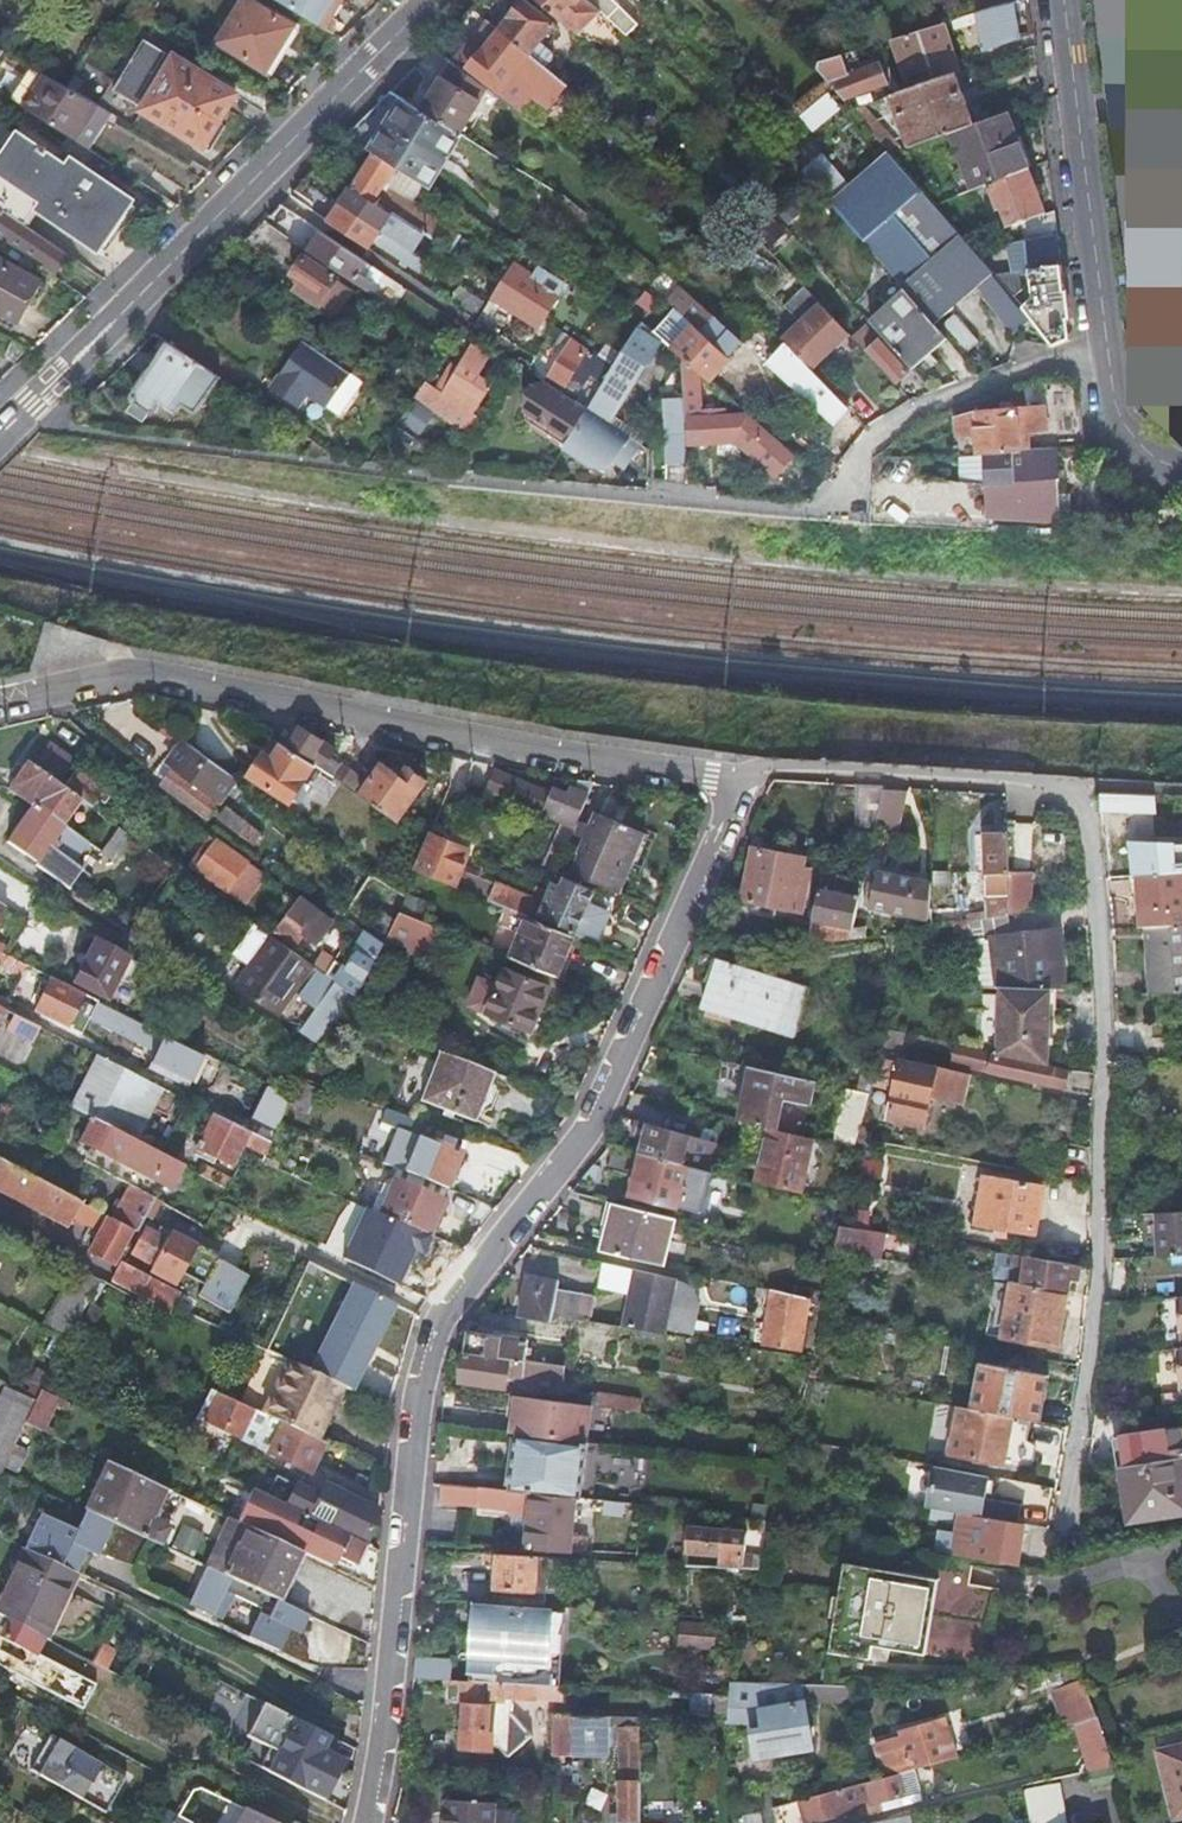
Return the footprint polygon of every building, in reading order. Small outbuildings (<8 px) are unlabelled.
[(258,76),(286,28),(239,0),(234,0),(209,45),(258,76)] [(332,37),(335,31),(327,27),(339,5),(331,0),(269,0),(282,8),(332,37)] [(347,10),(353,0),(342,0),(339,5),(347,10)] [(470,11),(501,34),(503,36),(505,38),(531,57),(549,72),(556,63),(555,57),(542,46),(557,29),(527,5),(517,17),(498,0),(481,0),(477,4),(470,11)] [(565,22),(583,36),(603,13),(588,0),(538,0),(565,22)] [(603,13),(630,37),(640,25),(613,0),(588,0),(603,13)] [(1017,4),(980,15),(991,49),(1026,37),(1017,4)] [(335,31),(347,10),(339,5),(327,27),(335,31)] [(570,88),(549,72),(531,57),(505,38),(503,36),(501,34),(470,11),(455,26),(476,43),(462,64),(473,72),(504,94),(514,82),(553,110),(570,88)] [(909,35),(897,39),(913,90),(954,76),(961,74),(965,73),(950,23),(930,30),(909,35)] [(286,28),(258,76),(267,80),(294,33),(286,28)] [(100,115),(132,134),(142,116),(209,156),(224,132),(218,128),(236,97),(141,44),(100,115)] [(818,74),(827,85),(840,101),(890,84),(884,65),(862,71),(857,59),(849,63),(845,53),(807,63),(818,74)] [(35,76),(15,108),(27,116),(80,149),(100,115),(35,76)] [(954,76),(913,90),(891,97),(912,153),(949,139),(973,130),(954,76)] [(420,113),(458,136),(478,103),(441,81),(420,113)] [(389,94),(345,138),(367,152),(408,105),(389,94)] [(820,101),(800,111),(808,130),(829,120),(820,101)] [(367,152),(371,154),(394,169),(425,189),(458,136),(420,113),(408,105),(367,152)] [(883,151),(891,161),(900,157),(862,107),(849,111),(883,151)] [(1113,117),(1130,253),(1155,249),(1151,222),(1158,221),(1150,159),(1181,156),(1181,108),(1113,117)] [(949,139),(968,192),(988,185),(1027,171),(1014,139),(1006,118),(988,124),(973,130),(949,139)] [(134,201),(105,181),(112,170),(80,149),(68,166),(14,131),(0,151),(0,175),(42,204),(38,211),(103,257),(140,205),(134,201)] [(1019,137),(1014,139),(1027,171),(1032,169),(1019,137)] [(371,154),(349,187),(391,213),(450,249),(459,236),(382,188),(394,169),(371,154)] [(854,191),(835,208),(867,244),(886,229),(894,222),(930,269),(906,290),(907,291),(937,326),(991,278),(962,243),(930,205),(891,161),(854,191)] [(811,179),(812,180),(835,208),(854,191),(829,163),(811,179)] [(1001,211),(1010,242),(1019,241),(1057,236),(1054,213),(1043,216),(1027,171),(988,185),(997,212),(1001,211)] [(349,187),(337,204),(410,251),(416,242),(385,221),(391,213),(349,187)] [(337,204),(326,221),(368,248),(372,241),(414,268),(421,257),(410,251),(337,204)] [(278,206),(266,218),(291,236),(301,221),(278,206)] [(53,272),(61,278),(71,264),(0,217),(0,237),(53,272)] [(250,236),(243,242),(268,259),(283,238),(261,223),(250,236)] [(886,229),(867,244),(899,282),(901,284),(917,267),(886,229)] [(318,232),(305,252),(372,297),(375,292),(368,287),(370,283),(356,274),(363,263),(318,232)] [(1019,241),(1022,273),(1061,269),(1057,236),(1019,241)] [(19,320),(42,279),(0,257),(0,310),(19,320)] [(307,259),(294,278),(302,283),(297,292),(321,308),(339,282),(307,259)] [(857,304),(820,262),(806,275),(843,317),(857,304)] [(500,280),(490,295),(541,326),(560,296),(510,264),(500,280)] [(1020,311),(1053,349),(1070,343),(1061,269),(1022,273),(991,278),(1006,294),(1012,301),(1029,286),(1032,301),(1020,311)] [(881,298),(890,307),(907,291),(906,290),(901,284),(899,282),(881,298)] [(458,289),(451,299),(474,314),(481,304),(458,289)] [(820,305),(806,290),(785,308),(800,323),(781,341),(810,371),(849,336),(820,305)] [(873,322),(915,371),(949,340),(937,326),(907,291),(890,307),(873,322)] [(1136,308),(1148,404),(1181,437),(1181,301),(1136,308)] [(716,318),(702,307),(689,322),(703,334),(716,318)] [(686,334),(672,351),(677,355),(694,370),(709,382),(730,360),(726,356),(735,347),(718,331),(710,340),(705,336),(703,334),(689,322),(683,318),(678,326),(686,334)] [(606,425),(659,340),(638,323),(633,330),(610,365),(597,386),(583,409),(606,425)] [(307,343),(298,356),(346,389),(355,377),(325,355),(307,343)] [(199,415),(222,382),(166,344),(132,396),(134,407),(150,417),(155,414),(161,407),(177,418),(185,407),(199,415)] [(883,345),(870,357),(900,389),(912,378),(883,345)] [(774,346),(761,359),(795,393),(809,380),(774,346)] [(573,348),(551,381),(575,397),(597,363),(573,348)] [(512,362),(496,350),(477,379),(493,390),(512,362)] [(797,457),(747,415),(721,416),(720,410),(698,411),(694,370),(677,355),(680,398),(681,419),(685,419),(686,444),(735,440),(779,476),(797,457)] [(346,389),(298,356),(273,392),(294,406),(304,392),(312,397),(331,409),(346,389)] [(795,393),(761,359),(759,360),(747,372),(782,406),(795,393)] [(456,364),(439,391),(451,401),(475,416),(486,401),(493,390),(477,379),(456,364)] [(426,377),(412,398),(423,406),(428,398),(434,389),(436,384),(426,377)] [(952,425),(955,460),(982,458),(997,457),(1028,454),(1026,436),(1040,435),(1042,449),(1081,446),(1080,445),(1073,383),(1041,378),(1033,381),(1037,412),(975,418),(952,425)] [(521,420),(560,446),(583,409),(543,383),(538,386),(534,389),(531,391),(529,395),(521,420)] [(434,389),(428,398),(445,409),(451,401),(439,391),(434,389)] [(304,392),(294,406),(301,410),(312,397),(304,392)] [(664,466),(684,464),(680,400),(659,401),(664,466)] [(420,409),(413,421),(445,444),(453,432),(420,409)] [(560,446),(560,447),(588,466),(604,468),(608,463),(625,439),(583,409),(560,446)] [(475,416),(463,433),(479,445),(482,447),(493,429),(475,416)] [(637,447),(625,439),(608,463),(620,472),(637,447)] [(458,452),(469,460),(477,448),(465,440),(458,452)] [(983,486),(956,484),(924,483),(922,513),(1058,525),(1053,452),(1028,454),(997,457),(982,458),(983,486)] [(982,458),(955,460),(956,484),(983,486),(982,458)] [(279,745),(302,764),(340,794),(348,782),(317,760),(324,749),(292,727),(279,745)] [(279,745),(262,732),(234,768),(274,798),(302,764),(279,745)] [(220,767),(188,743),(168,768),(171,771),(161,785),(202,817),(232,777),(220,767)] [(46,745),(31,767),(56,786),(71,763),(46,745)] [(171,771),(168,768),(162,762),(150,777),(161,785),(171,771)] [(25,763),(7,792),(23,802),(31,808),(32,807),(63,828),(64,827),(63,825),(79,802),(60,788),(56,786),(31,767),(25,763)] [(370,768),(352,804),(392,826),(415,778),(395,768),(390,778),(370,768)] [(82,774),(70,789),(91,804),(101,789),(82,774)] [(498,779),(496,784),(527,796),(529,789),(498,779)] [(346,799),(352,785),(348,782),(340,794),(346,799)] [(574,828),(588,797),(569,791),(567,798),(556,794),(554,799),(529,789),(527,796),(496,784),(492,796),(561,823),(574,828)] [(900,828),(902,788),(851,786),(850,826),(900,828)] [(567,798),(569,791),(559,787),(556,794),(567,798)] [(32,807),(31,808),(25,818),(8,843),(37,864),(36,866),(70,891),(71,889),(70,889),(82,872),(83,872),(84,871),(75,865),(88,845),(63,828),(32,807)] [(227,808),(218,818),(251,843),(259,833),(227,808)] [(1149,808),(1100,812),(1103,854),(1152,851),(1149,808)] [(615,893),(640,831),(599,815),(595,823),(584,819),(579,833),(589,838),(574,876),(615,893)] [(543,865),(556,871),(557,870),(574,828),(561,823),(543,865)] [(1013,828),(1013,857),(1029,857),(1030,828),(1013,828)] [(118,830),(101,854),(115,864),(132,840),(118,830)] [(615,893),(627,897),(653,836),(640,831),(615,893)] [(965,908),(967,921),(1004,914),(1003,872),(1002,835),(978,839),(979,903),(965,908)] [(525,915),(535,919),(542,904),(547,893),(530,886),(527,896),(458,871),(465,852),(425,837),(423,843),(415,863),(412,872),(451,887),(479,898),(502,907),(525,915)] [(193,870),(189,875),(200,883),(204,879),(232,899),(252,871),(212,839),(190,867),(193,870)] [(749,851),(740,904),(799,915),(804,891),(796,890),(801,861),(749,851)] [(1174,873),(1180,872),(1181,872),(1181,853),(1173,854),(1174,873)] [(1003,872),(1004,914),(1025,910),(1025,872),(1003,872)] [(1123,877),(1125,896),(1133,895),(1136,928),(1144,928),(1162,927),(1181,926),(1181,895),(1180,872),(1174,873),(1139,876),(1123,877)] [(597,944),(607,920),(611,911),(601,907),(602,906),(589,900),(593,890),(554,875),(547,893),(542,904),(535,919),(575,936),(597,944)] [(860,917),(922,929),(925,928),(928,892),(874,882),(869,903),(863,901),(860,917)] [(812,921),(850,929),(856,901),(818,893),(812,921)] [(398,915),(418,923),(424,907),(404,899),(398,915)] [(298,901),(273,938),(293,952),(302,940),(316,950),(327,935),(329,936),(335,927),(298,901)] [(495,925),(517,934),(525,915),(502,907),(495,925)] [(382,939),(392,921),(375,910),(361,933),(379,945),(382,939)] [(398,915),(396,914),(392,921),(382,939),(427,955),(437,930),(418,923),(398,915)] [(988,938),(992,986),(1000,987),(1047,988),(1055,988),(1056,988),(1054,932),(1006,936),(1004,914),(967,921),(970,939),(988,938)] [(575,936),(535,919),(525,915),(517,934),(507,958),(558,978),(575,936)] [(801,942),(804,927),(804,923),(779,918),(775,938),(801,942)] [(1150,997),(1181,995),(1181,926),(1162,927),(1144,928),(1150,997)] [(801,942),(800,944),(803,945),(832,941),(834,932),(804,927),(801,942)] [(328,984),(270,942),(256,932),(253,930),(230,963),(247,974),(233,994),(275,1024),(291,1001),(313,1017),(297,1040),(317,1054),(349,998),(328,984)] [(328,984),(349,998),(377,948),(379,945),(361,933),(353,945),(358,949),(342,973),(337,969),(328,984)] [(88,963),(78,982),(114,1001),(129,975),(137,980),(145,965),(102,943),(91,965),(88,963)] [(702,1009),(785,1035),(794,987),(715,961),(702,1009)] [(476,980),(466,1007),(530,1034),(548,988),(502,971),(496,987),(476,980)] [(50,977),(33,1011),(66,1028),(83,994),(50,977)] [(794,987),(785,1035),(795,1037),(807,991),(794,987)] [(1000,987),(995,1052),(1043,1061),(1046,1008),(1047,988),(1000,987)] [(1047,988),(1046,1008),(1053,1008),(1055,988),(1047,988)] [(7,1010),(0,1024),(0,1027),(34,1044),(43,1028),(7,1010)] [(164,1034),(150,1027),(145,1037),(157,1044),(148,1064),(188,1083),(201,1058),(162,1037),(164,1034)] [(880,1037),(876,1057),(897,1061),(900,1040),(880,1037)] [(1167,1040),(1138,1041),(1139,1058),(1168,1057),(1167,1040)] [(473,1121),(491,1071),(437,1049),(419,1101),(473,1121)] [(964,1050),(961,1069),(1059,1087),(1063,1069),(964,1050)] [(70,1106),(72,1107),(93,1119),(129,1137),(136,1141),(161,1088),(96,1055),(70,1106)] [(871,1092),(862,1144),(874,1147),(886,1090),(891,1090),(897,1061),(876,1057),(871,1092)] [(746,1123),(781,1132),(788,1104),(813,1110),(820,1082),(749,1067),(741,1103),(750,1106),(746,1123)] [(901,1067),(889,1125),(924,1132),(935,1073),(901,1067)] [(277,1091),(289,1097),(292,1099),(299,1087),(283,1079),(277,1091)] [(263,1085),(247,1119),(272,1133),(289,1097),(277,1091),(263,1085)] [(303,1086),(292,1111),(306,1117),(316,1092),(303,1086)] [(855,1147),(864,1094),(841,1091),(832,1143),(855,1147)] [(418,1138),(424,1122),(387,1107),(382,1123),(418,1138)] [(271,1143),(212,1114),(198,1148),(231,1165),(241,1144),(265,1156),(271,1143)] [(98,1171),(126,1185),(155,1201),(163,1186),(173,1192),(186,1166),(160,1153),(136,1141),(129,1137),(93,1119),(82,1142),(87,1144),(107,1154),(98,1171)] [(643,1141),(640,1153),(684,1165),(712,1173),(719,1145),(665,1131),(635,1124),(632,1137),(643,1141)] [(760,1151),(752,1183),(796,1194),(807,1145),(755,1132),(752,1149),(760,1151)] [(385,1164),(450,1191),(465,1158),(418,1138),(414,1147),(400,1142),(395,1150),(392,1150),(385,1164)] [(107,1154),(87,1144),(78,1161),(98,1171),(107,1154)] [(684,1165),(640,1153),(630,1196),(674,1207),(684,1165)] [(66,1225),(77,1203),(0,1163),(0,1190),(66,1225)] [(199,1173),(229,1188),(235,1179),(202,1164),(199,1173)] [(378,1214),(427,1237),(442,1200),(392,1179),(378,1214)] [(977,1181),(970,1228),(1029,1236),(1036,1191),(977,1181)] [(147,1222),(155,1204),(156,1202),(155,1201),(126,1185),(108,1220),(114,1223),(132,1233),(139,1236),(142,1232),(147,1222)] [(608,1201),(597,1251),(661,1265),(671,1218),(608,1201)] [(836,1230),(843,1207),(819,1201),(813,1224),(836,1230)] [(72,1221),(92,1226),(97,1208),(77,1203),(72,1221)] [(153,1225),(162,1207),(155,1204),(147,1222),(153,1225)] [(206,1229),(162,1207),(153,1225),(147,1222),(142,1232),(146,1234),(158,1241),(163,1232),(196,1249),(206,1229)] [(1178,1211),(1146,1212),(1148,1258),(1180,1256),(1178,1211)] [(114,1223),(108,1220),(90,1254),(115,1267),(132,1233),(114,1223)] [(841,1225),(834,1252),(859,1257),(862,1240),(872,1242),(871,1245),(896,1250),(899,1235),(841,1225)] [(177,1288),(196,1249),(163,1232),(158,1241),(146,1234),(130,1262),(177,1288)] [(390,1238),(374,1276),(412,1294),(429,1256),(390,1238)] [(1076,1266),(1025,1257),(1022,1271),(1029,1273),(1027,1287),(1061,1294),(1063,1279),(1074,1281),(1076,1266)] [(195,1298),(229,1313),(247,1274),(214,1258),(195,1298)] [(672,1278),(629,1268),(615,1330),(659,1337),(672,1278)] [(173,1310),(181,1296),(145,1277),(137,1292),(150,1299),(145,1306),(168,1319),(173,1310)] [(551,1319),(567,1322),(581,1324),(585,1295),(550,1288),(551,1283),(521,1278),(515,1318),(547,1324),(551,1319)] [(394,1305),(353,1285),(312,1371),(344,1386),(355,1391),(394,1305)] [(1027,1287),(1016,1286),(1012,1309),(1000,1307),(995,1338),(1050,1349),(1061,1294),(1027,1287)] [(793,1313),(796,1295),(769,1289),(759,1344),(793,1352),(800,1315),(793,1313)] [(44,1320),(63,1334),(84,1305),(65,1291),(44,1320)] [(1165,1299),(1167,1352),(1164,1354),(1165,1391),(1166,1406),(1181,1404),(1181,1298),(1165,1299)] [(569,1328),(558,1368),(580,1373),(591,1333),(569,1328)] [(554,1333),(533,1331),(532,1342),(551,1345),(554,1333)] [(464,1332),(461,1354),(500,1359),(522,1362),(525,1341),(464,1332)] [(500,1359),(461,1354),(457,1382),(497,1388),(500,1359)] [(312,1371),(290,1361),(264,1415),(269,1417),(319,1441),(344,1386),(312,1371)] [(968,1408),(1007,1416),(1039,1421),(1046,1377),(975,1365),(968,1408)] [(1166,1406),(1165,1391),(1151,1392),(1152,1408),(1166,1406)] [(263,1429),(269,1417),(264,1415),(247,1407),(218,1393),(207,1417),(242,1434),(248,1422),(263,1429)] [(586,1404),(509,1394),(505,1393),(503,1414),(508,1415),(506,1433),(510,1433),(583,1443),(586,1404)] [(0,1407),(0,1484),(3,1477),(22,1436),(26,1428),(31,1418),(2,1403),(0,1407)] [(968,1408),(956,1406),(947,1450),(999,1460),(1007,1416),(968,1408)] [(312,1474),(326,1444),(319,1441),(269,1417),(263,1429),(277,1436),(269,1453),(312,1474)] [(1028,1459),(1047,1463),(1054,1427),(1035,1423),(1028,1459)] [(1107,1467),(1112,1466),(1171,1457),(1181,1456),(1181,1439),(1179,1440),(1179,1436),(1165,1437),(1163,1426),(1109,1434),(1113,1454),(1106,1455),(1107,1467)] [(503,1490),(572,1497),(580,1499),(582,1483),(594,1484),(599,1445),(583,1443),(510,1433),(503,1490)] [(1171,1457),(1112,1466),(1110,1477),(1115,1522),(1177,1512),(1171,1457)] [(1002,1499),(965,1493),(965,1492),(970,1492),(973,1476),(968,1475),(968,1471),(918,1462),(917,1466),(911,1465),(906,1498),(912,1500),(912,1504),(957,1511),(962,1512),(968,1513),(998,1518),(1002,1499)] [(166,1493),(108,1466),(86,1515),(114,1527),(146,1542),(161,1549),(169,1532),(152,1522),(166,1493)] [(268,1477),(259,1497),(267,1501),(277,1481),(268,1477)] [(362,1546),(376,1513),(323,1488),(320,1495),(317,1501),(277,1481),(267,1501),(288,1511),(362,1546)] [(528,1515),(525,1546),(581,1550),(582,1536),(569,1534),(572,1497),(503,1490),(445,1484),(443,1500),(516,1509),(515,1514),(528,1515)] [(618,1519),(619,1502),(598,1500),(597,1517),(618,1519)] [(352,1566),(362,1546),(288,1511),(273,1543),(300,1556),(303,1557),(309,1546),(352,1566)] [(957,1511),(950,1552),(1014,1563),(1021,1530),(1003,1527),(1004,1518),(998,1518),(968,1513),(962,1512),(957,1511)] [(98,1561),(99,1558),(133,1570),(146,1542),(114,1527),(86,1515),(76,1535),(42,1519),(25,1556),(73,1578),(82,1582),(93,1558),(98,1561)] [(206,1570),(277,1603),(285,1607),(306,1559),(303,1557),(300,1556),(273,1543),(227,1522),(205,1569),(206,1570)] [(687,1565),(735,1568),(739,1532),(690,1527),(687,1565)] [(494,1586),(503,1587),(502,1603),(542,1606),(543,1589),(564,1591),(567,1557),(496,1551),(494,1586)] [(6,1576),(61,1604),(73,1578),(25,1556),(18,1553),(6,1576)] [(851,1559),(832,1645),(873,1653),(876,1641),(923,1646),(940,1573),(851,1559)] [(299,1636),(308,1617),(285,1607),(277,1603),(206,1570),(189,1607),(222,1622),(234,1597),(263,1610),(249,1640),(278,1653),(289,1631),(299,1636)] [(61,1604),(6,1576),(0,1589),(0,1617),(41,1639),(42,1639),(61,1604)] [(944,1584),(942,1608),(971,1609),(972,1586),(944,1584)] [(561,1613),(488,1607),(471,1606),(466,1681),(556,1688),(561,1613)] [(41,1639),(0,1617),(0,1669),(79,1711),(92,1686),(33,1654),(41,1639)] [(716,1631),(678,1628),(677,1647),(715,1650),(716,1631)] [(90,1664),(106,1671),(114,1651),(98,1644),(90,1664)] [(1063,1723),(1094,1715),(1078,1658),(1048,1666),(1063,1723)] [(448,1661),(412,1659),(409,1679),(447,1681),(448,1661)] [(809,1739),(804,1695),(854,1697),(854,1677),(731,1676),(723,1715),(722,1736),(749,1734),(752,1750),(809,1739)] [(560,1688),(456,1681),(455,1689),(445,1687),(445,1699),(454,1701),(454,1705),(460,1705),(457,1747),(486,1749),(487,1746),(496,1747),(505,1757),(530,1736),(508,1710),(510,1699),(559,1701),(560,1688)] [(257,1768),(323,1802),(331,1783),(325,1781),(335,1758),(321,1752),(326,1738),(260,1704),(243,1738),(266,1750),(257,1768)] [(553,1706),(553,1744),(575,1746),(576,1707),(553,1706)] [(608,1723),(608,1709),(576,1707),(575,1746),(607,1748),(608,1723)] [(637,1774),(637,1712),(608,1709),(608,1723),(619,1724),(618,1773),(637,1774)] [(913,1762),(952,1752),(942,1712),(900,1724),(901,1731),(872,1740),(880,1771),(913,1762)] [(1151,1744),(1169,1818),(1181,1815),(1181,1737),(1151,1744)] [(57,1745),(40,1777),(86,1801),(102,1769),(57,1745)] [(552,1756),(552,1776),(562,1778),(562,1787),(572,1788),(572,1757),(552,1756)] [(920,1791),(913,1762),(880,1771),(874,1773),(881,1802),(920,1791)] [(847,1780),(795,1794),(801,1818),(866,1802),(864,1790),(850,1792),(847,1780)] [(1045,1781),(1016,1787),(1025,1822),(1055,1822),(1045,1781)] [(615,1822),(636,1822),(637,1782),(618,1782),(617,1808),(613,1808),(613,1822),(615,1822)] [(444,1796),(442,1822),(489,1822),(490,1798),(444,1796)] [(238,1810),(231,1822),(265,1822),(238,1810)] [(152,1822),(173,1822),(176,1819),(158,1812),(154,1819),(152,1822)] [(908,1812),(856,1822),(911,1822),(908,1812)]
